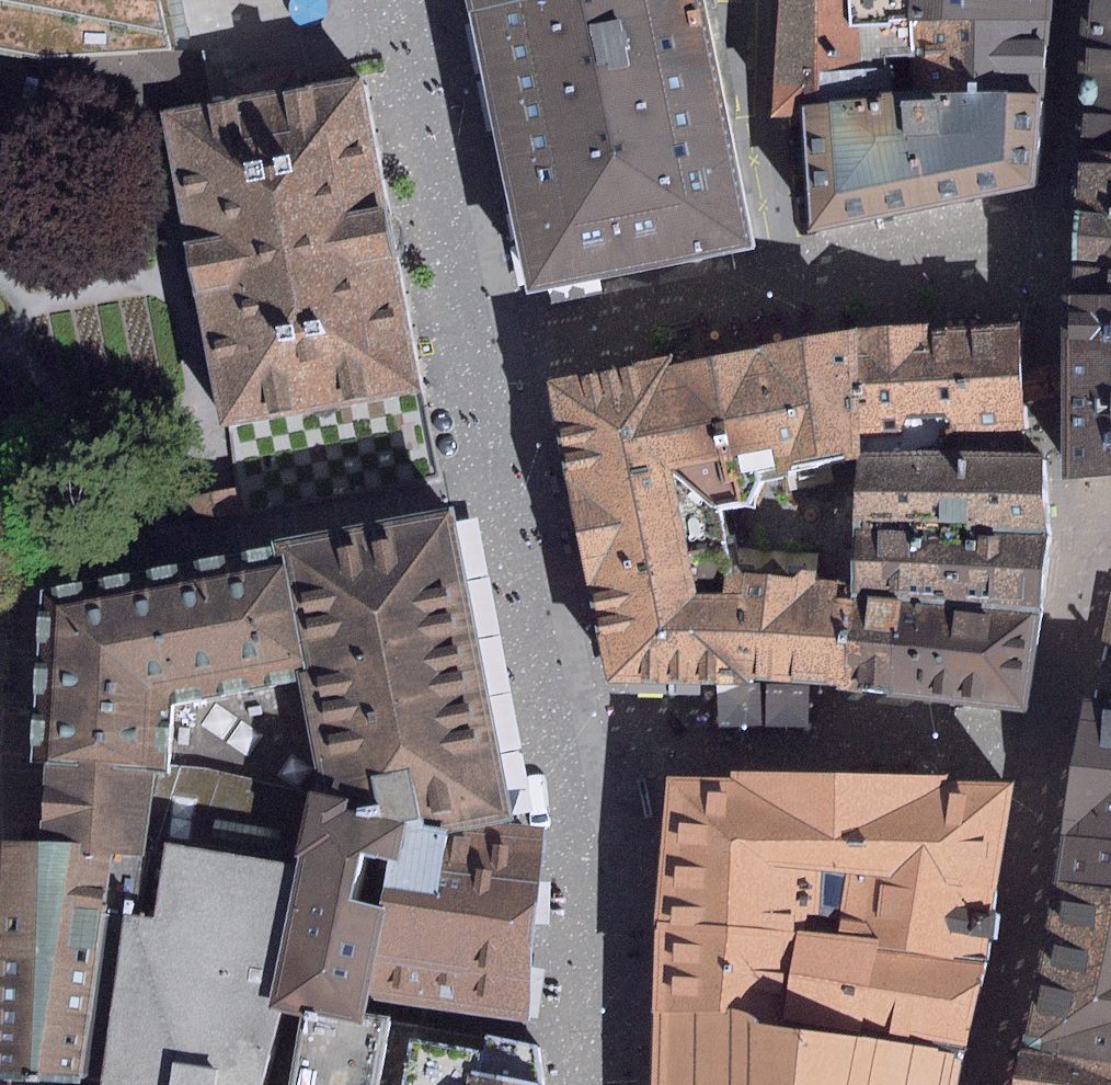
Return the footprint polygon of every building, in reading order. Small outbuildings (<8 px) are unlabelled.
[(37,114),(40,57),(170,50),(158,0),(0,0),(0,106),(37,114)] [(472,11),(518,0),(470,0),(472,11)] [(753,249),(702,0),(518,0),(472,11),(525,294),(753,249)] [(849,0),(778,0),(771,117),(800,117),(799,103),(892,92),(889,55),(910,55),(910,24),(850,25),(849,0)] [(910,0),(849,0),(850,25),(910,24),(910,0)] [(910,24),(1050,20),(1051,0),(910,0),(910,24)] [(1069,292),(1110,293),(1110,0),(1085,0),(1069,292)] [(1050,20),(910,24),(910,55),(912,92),(1043,94),(1050,20)] [(163,118),(210,109),(199,50),(170,50),(40,57),(37,114),(163,118)] [(163,118),(223,429),(421,390),(361,81),(295,94),(290,68),(224,80),(229,106),(210,109),(163,118)] [(800,117),(810,232),(1037,185),(1043,94),(912,92),(897,91),(892,92),(799,103),(800,117)] [(1073,476),(1110,473),(1110,293),(1069,292),(1073,476)] [(684,358),(552,383),(569,459),(617,685),(823,698),(864,701),(875,604),(838,599),(839,591),(755,586),(743,525),(780,518),(787,500),(785,487),(879,469),(862,329),(800,344),(688,370),(684,358)] [(1026,330),(862,329),(879,469),(1029,453),(1026,330)] [(879,544),(1052,540),(1052,457),(1029,453),(879,469),(879,544)] [(271,542),(273,547),(278,567),(285,566),(306,670),(296,673),(315,769),(309,792),(515,829),(452,508),(271,542)] [(875,604),(1047,616),(1052,540),(879,544),(875,604)] [(306,670),(285,566),(278,567),(273,547),(41,590),(30,762),(43,762),(168,774),(169,762),(309,792),(315,769),(296,673),(306,670)] [(1102,643),(1110,645),(1110,597),(1102,643)] [(875,604),(864,701),(1030,707),(1047,616),(875,604)] [(1110,837),(1110,645),(1102,643),(1073,753),(1059,829),(1110,837)] [(43,762),(39,842),(3,844),(0,896),(0,1081),(98,1083),(122,916),(154,918),(164,844),(201,849),(296,865),(309,792),(169,762),(168,774),(43,762)] [(653,1021),(962,1054),(1018,781),(659,772),(653,1021)] [(370,998),(529,1022),(545,833),(515,829),(309,792),(296,865),(268,1010),(283,1012),(291,1014),(297,1015),(365,1024),(367,1013),(368,1008),(370,998)] [(1052,879),(1110,888),(1110,837),(1059,829),(1052,879)] [(164,844),(154,918),(122,916),(98,1083),(98,1084),(267,1084),(283,1012),(268,1010),(296,865),(201,849),(164,844)] [(1052,879),(1015,1080),(1046,1084),(1110,1084),(1110,888),(1052,879)] [(367,1013),(365,1024),(297,1015),(287,1084),(402,1084),(411,1039),(414,1022),(367,1013)] [(654,1084),(955,1084),(962,1054),(653,1021),(654,1084)] [(411,1039),(402,1084),(546,1084),(540,1045),(484,1037),(481,1052),(411,1039)]
